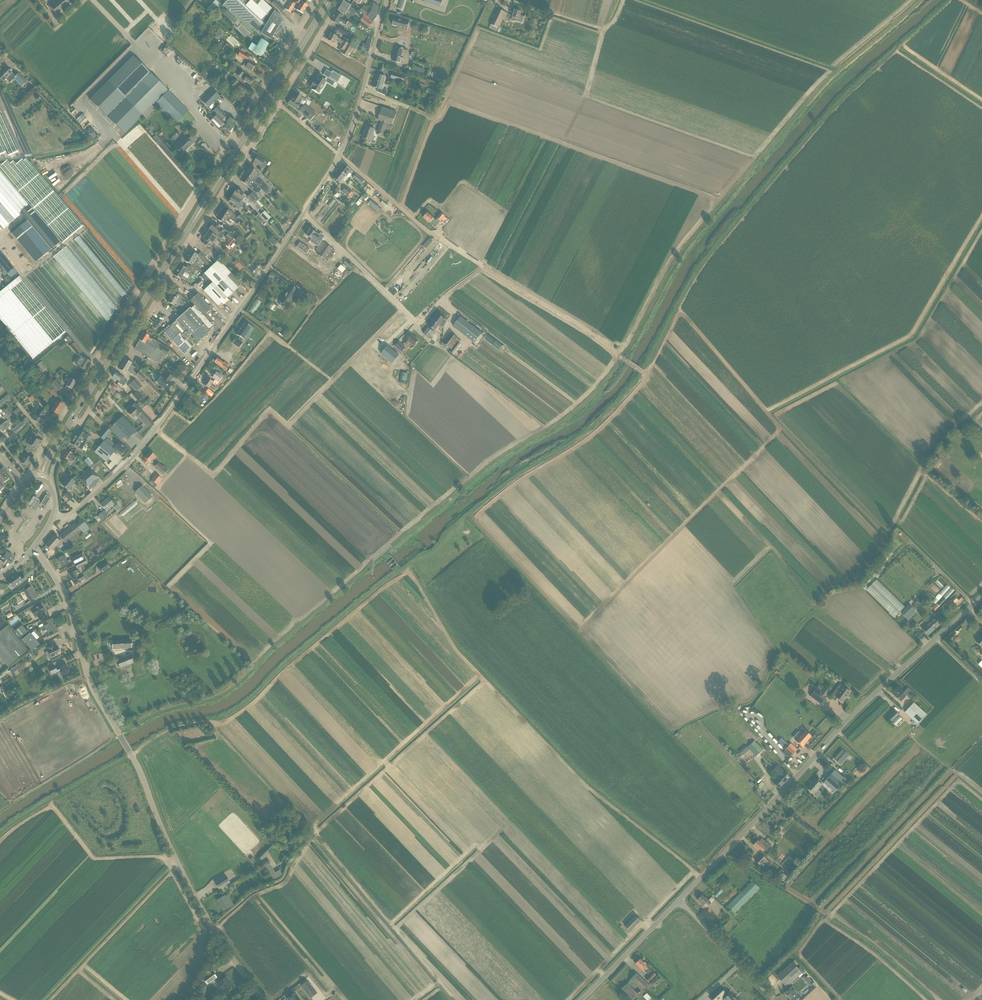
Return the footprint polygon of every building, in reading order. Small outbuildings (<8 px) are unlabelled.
[(69,4),(73,1),(72,0),(55,0),(49,5),(56,15),(69,4)] [(267,37),(271,40),(275,33),(275,34),(276,34),(277,34),(283,27),(280,25),(283,20),(274,11),(271,16),(268,13),(272,9),(262,0),(228,0),(223,5),(252,33),(254,31),(260,36),(261,34),(267,37)] [(281,12),(285,9),(275,0),(274,0),(272,3),(281,12)] [(293,4),(295,5),(305,11),(308,6),(301,2),(302,1),(303,0),(295,0),(295,1),(294,2),(293,4)] [(208,12),(215,18),(224,6),(217,1),(208,12)] [(341,6),(355,14),(357,11),(350,7),(351,5),(349,4),(344,1),(341,6)] [(360,11),(365,15),(369,18),(373,12),(378,13),(380,7),(375,6),(376,5),(372,2),(371,1),(369,8),(367,11),(363,7),(360,11)] [(290,2),(285,9),(286,10),(290,12),(293,8),(303,14),(305,11),(295,5),(293,4),(290,2)] [(355,14),(341,6),(339,11),(351,19),(352,19),(355,14)] [(498,28),(502,19),(505,12),(498,9),(496,14),(491,25),(498,28)] [(223,14),(234,23),(237,20),(226,10),(223,14)] [(512,18),(512,20),(512,21),(514,22),(516,21),(522,23),(523,21),(524,17),(520,15),(521,13),(515,10),(513,15),(512,18)] [(334,17),(331,21),(333,22),(338,25),(340,23),(340,22),(346,26),(347,25),(349,22),(345,19),(345,20),(342,19),(343,17),(338,13),(337,13),(334,17)] [(371,24),(363,18),(360,21),(369,27),(371,24)] [(394,19),(393,25),(397,27),(398,27),(398,28),(403,30),(405,26),(408,27),(409,22),(405,21),(403,20),(398,19),(398,20),(394,19)] [(358,26),(366,32),(369,28),(361,22),(358,26)] [(341,26),(338,31),(346,37),(349,32),(341,26)] [(344,51),(343,54),(347,56),(353,47),(344,41),(344,42),(341,40),(341,39),(332,34),(328,40),(334,44),(336,40),(339,42),(339,43),(342,45),(340,48),(344,51)] [(228,41),(237,47),(241,43),(232,36),(228,41)] [(254,52),(253,52),(260,56),(261,56),(260,56),(261,55),(262,56),(265,52),(263,51),(264,50),(265,50),(266,48),(267,46),(267,44),(268,44),(261,39),(261,40),(259,39),(256,42),(259,44),(257,47),(252,44),(249,49),(254,52)] [(222,40),(217,46),(225,52),(230,47),(222,40)] [(402,59),(400,58),(403,49),(396,47),(393,61),(400,63),(402,59)] [(242,49),(238,56),(246,61),(243,66),(245,67),(248,69),(252,72),(256,65),(252,62),(254,59),(250,56),(245,53),(246,51),(242,48),(242,49)] [(136,59),(111,84),(126,99),(151,73),(136,59)] [(181,75),(187,70),(182,64),(176,69),(181,75)] [(0,73),(0,78),(1,79),(3,82),(6,79),(10,82),(13,79),(15,77),(10,71),(6,68),(1,73),(0,73)] [(225,70),(220,76),(224,79),(229,74),(225,70)] [(316,82),(314,81),(310,87),(312,88),(312,90),(318,94),(320,90),(321,90),(324,86),(323,85),(325,82),(326,81),(327,78),(335,82),(336,84),(341,76),(332,71),(331,73),(326,70),(323,75),(326,77),(324,80),(319,77),(316,82)] [(253,80),(246,76),(241,71),(237,75),(235,73),(232,75),(238,81),(241,77),(244,79),(243,81),(246,82),(250,85),(253,80)] [(15,77),(13,79),(22,87),(27,82),(27,81),(19,74),(19,73),(15,77)] [(151,73),(126,99),(143,116),(155,104),(166,94),(165,93),(168,90),(151,73)] [(391,79),(406,83),(407,80),(408,80),(408,78),(406,77),(405,79),(404,79),(405,76),(392,73),(391,79)] [(377,74),(373,87),(378,88),(377,92),(384,95),(385,90),(383,90),(384,85),(383,84),(386,77),(382,76),(377,74)] [(240,85),(239,84),(239,83),(234,79),(229,84),(235,88),(236,87),(238,89),(237,90),(244,94),(247,90),(240,85)] [(108,81),(90,100),(124,134),(138,121),(143,116),(126,99),(111,84),(108,81)] [(220,97),(212,89),(201,101),(209,108),(220,97)] [(429,89),(427,94),(438,97),(439,92),(429,89)] [(166,93),(155,105),(157,106),(175,124),(177,122),(183,129),(193,120),(187,113),(186,113),(166,93)] [(303,106),(314,117),(316,114),(305,104),(307,101),(302,98),(295,93),(292,99),(303,106)] [(460,96),(456,96),(456,101),(467,102),(467,94),(460,93),(460,96)] [(314,117),(303,106),(292,99),(291,99),(288,104),(296,109),(297,107),(300,109),(299,111),(310,121),(313,117),(314,117)] [(220,126),(230,132),(236,122),(227,116),(217,107),(213,111),(217,114),(215,116),(213,114),(211,117),(220,126)] [(376,134),(381,135),(384,136),(388,124),(392,125),(397,112),(382,107),(378,120),(381,121),(376,134)] [(304,136),(307,131),(299,123),(296,127),(291,124),(290,126),(287,124),(284,130),(285,131),(282,136),(289,141),(293,134),(296,136),(298,132),(304,136)] [(371,141),(375,130),(366,127),(365,131),(366,131),(363,138),(366,139),(366,140),(367,140),(366,142),(367,143),(369,143),(370,143),(371,141)] [(180,144),(175,149),(182,155),(189,147),(190,148),(193,144),(185,136),(182,139),(178,143),(180,144)] [(261,167),(264,161),(257,157),(253,162),(261,167)] [(10,163),(1,171),(64,247),(85,229),(27,160),(25,162),(22,159),(13,166),(10,163)] [(345,165),(340,171),(346,176),(347,176),(350,173),(351,174),(353,171),(345,165)] [(250,168),(246,173),(254,179),(253,180),(258,186),(261,189),(266,195),(271,190),(263,182),(257,178),(258,177),(259,177),(260,175),(260,174),(250,168)] [(340,171),(334,178),(338,182),(340,183),(344,179),(346,181),(348,177),(347,176),(346,176),(340,171)] [(246,173),(241,181),(248,186),(253,192),(250,195),(256,202),(259,199),(257,196),(253,193),(256,189),(259,193),(261,189),(258,186),(253,180),(254,179),(246,173)] [(361,185),(364,181),(365,181),(356,174),(353,178),(361,185)] [(342,192),(349,197),(353,193),(346,187),(342,192)] [(5,231),(23,217),(0,189),(0,224),(5,231)] [(233,195),(243,201),(246,195),(241,192),(236,189),(233,195)] [(243,201),(233,195),(229,202),(236,207),(235,208),(239,210),(244,203),(243,202),(243,201)] [(249,195),(247,197),(252,203),(254,204),(255,203),(263,212),(264,210),(256,202),(250,195),(249,195)] [(363,195),(356,204),(359,206),(365,197),(363,195)] [(60,243),(30,206),(21,214),(27,221),(12,234),(36,263),(60,243)] [(224,209),(218,220),(220,222),(218,225),(223,228),(223,229),(229,233),(232,235),(233,234),(235,231),(226,224),(226,225),(224,224),(226,220),(228,222),(230,219),(231,220),(235,215),(229,209),(228,211),(227,211),(224,209)] [(260,215),(267,222),(271,218),(265,211),(260,215)] [(441,213),(437,218),(437,219),(436,220),(427,213),(423,218),(435,228),(440,221),(444,224),(449,220),(447,218),(444,215),(441,213)] [(244,225),(247,221),(240,215),(237,218),(244,225)] [(219,228),(217,227),(213,224),(209,229),(213,232),(215,234),(215,233),(219,236),(217,239),(220,241),(222,238),(221,237),(224,234),(218,230),(219,228)] [(91,230),(43,267),(98,338),(107,330),(106,328),(110,325),(108,322),(117,316),(115,313),(119,310),(118,308),(122,305),(121,303),(125,300),(124,298),(128,295),(126,293),(134,286),(91,230)] [(310,230),(306,235),(312,239),(310,242),(314,244),(319,236),(310,230)] [(205,241),(204,243),(203,244),(207,247),(210,248),(218,237),(214,234),(213,235),(209,232),(203,239),(205,241)] [(485,242),(486,240),(476,233),(470,242),(483,252),(488,245),(485,242)] [(230,241),(226,246),(230,248),(233,244),(237,247),(240,243),(236,240),(232,238),(230,241)] [(319,252),(318,254),(317,254),(327,261),(329,258),(327,256),(332,248),(325,244),(321,241),(316,250),(319,252)] [(469,243),(465,250),(479,258),(483,252),(469,243)] [(419,277),(439,255),(428,245),(408,267),(419,277)] [(191,252),(185,261),(191,265),(190,267),(191,267),(194,269),(195,268),(197,265),(199,261),(196,259),(196,258),(198,256),(197,255),(195,254),(194,253),(192,252),(191,252)] [(0,255),(0,264),(11,278),(17,273),(15,270),(2,254),(0,255)] [(204,255),(200,259),(209,268),(212,265),(204,255)] [(219,260),(204,274),(205,274),(216,287),(227,298),(235,290),(238,288),(241,285),(237,280),(224,265),(219,260)] [(236,260),(233,262),(240,269),(242,266),(236,260)] [(352,270),(354,268),(348,261),(345,264),(352,270)] [(257,264),(250,270),(255,276),(257,274),(256,273),(261,268),(257,264)] [(181,279),(183,276),(187,278),(190,274),(192,270),(188,267),(186,269),(181,265),(180,265),(174,275),(178,278),(181,279)] [(67,335),(24,279),(0,297),(0,320),(11,334),(16,331),(30,349),(29,350),(27,347),(24,349),(34,361),(67,335)] [(207,281),(204,283),(211,291),(214,288),(207,281)] [(300,292),(295,288),(291,285),(285,294),(292,298),(294,294),(297,296),(300,292)] [(227,298),(216,287),(211,292),(218,299),(221,303),(222,303),(227,298)] [(188,288),(182,294),(189,302),(195,296),(188,288)] [(174,306),(176,303),(176,302),(188,310),(190,308),(179,296),(175,293),(173,296),(171,296),(168,302),(167,302),(174,306)] [(211,309),(208,305),(198,294),(190,301),(194,305),(200,312),(204,315),(204,316),(211,309)] [(283,307),(284,305),(286,306),(287,304),(288,305),(291,301),(290,301),(292,298),(285,294),(280,302),(279,304),(279,305),(282,307),(283,307)] [(309,294),(305,300),(314,306),(318,301),(309,294)] [(400,301),(404,305),(411,298),(408,294),(400,301)] [(164,332),(183,354),(183,353),(186,350),(186,351),(186,350),(187,351),(196,343),(200,339),(201,338),(204,335),(205,335),(204,334),(206,332),(207,332),(208,331),(209,330),(210,329),(212,328),(213,327),(204,316),(204,315),(200,312),(194,305),(192,306),(192,307),(190,308),(188,310),(176,320),(177,320),(173,323),(167,328),(168,329),(167,329),(167,330),(165,332),(164,332)] [(442,328),(447,321),(445,319),(442,317),(438,314),(433,321),(442,328)] [(453,326),(457,329),(465,335),(473,326),(465,320),(461,317),(453,326)] [(429,326),(433,329),(436,331),(440,326),(433,321),(429,326)] [(236,338),(232,343),(239,348),(242,343),(241,342),(243,339),(251,328),(245,323),(237,335),(240,337),(238,340),(236,338)] [(473,326),(465,335),(473,342),(474,343),(479,336),(482,333),(473,326)] [(424,333),(428,336),(430,338),(435,333),(428,328),(424,333)] [(167,355),(170,350),(144,333),(139,340),(140,340),(134,349),(152,360),(155,362),(162,352),(167,355)] [(459,339),(450,333),(443,343),(452,349),(459,339)] [(408,338),(404,342),(407,345),(410,342),(414,346),(418,340),(411,334),(408,338)] [(502,351),(506,345),(489,334),(485,340),(502,351)] [(70,346),(77,356),(82,352),(74,342),(70,346)] [(399,342),(394,346),(402,353),(406,348),(399,342)] [(457,348),(460,344),(458,343),(451,353),(453,354),(455,350),(456,351),(458,348),(457,348)] [(387,347),(380,355),(392,365),(399,356),(387,347)] [(81,356),(76,365),(85,371),(91,362),(81,356)] [(217,358),(214,363),(218,366),(226,371),(226,370),(227,368),(228,367),(223,364),(224,362),(222,361),(217,358)] [(125,359),(123,363),(133,371),(133,370),(135,367),(131,364),(132,363),(126,359),(125,359)] [(119,369),(124,372),(126,373),(126,374),(127,372),(135,376),(142,383),(146,379),(139,372),(137,374),(133,370),(133,371),(123,363),(120,367),(119,369)] [(116,372),(113,377),(119,381),(118,383),(124,386),(127,381),(124,379),(125,378),(116,372)] [(167,373),(163,378),(158,384),(167,391),(168,390),(169,390),(171,387),(171,386),(172,384),(169,382),(170,381),(171,381),(173,377),(167,373)] [(76,382),(72,379),(71,379),(70,380),(67,378),(65,381),(68,383),(66,386),(72,389),(76,382)] [(63,387),(56,379),(52,383),(59,390),(63,387)] [(212,381),(208,379),(203,384),(207,387),(209,388),(211,385),(216,389),(218,386),(213,383),(213,382),(212,381)] [(135,380),(131,383),(137,391),(142,387),(135,380)] [(148,383),(159,394),(160,393),(149,381),(148,383)] [(131,383),(128,386),(133,392),(134,393),(137,391),(131,383)] [(59,395),(53,389),(50,391),(56,398),(59,395)] [(133,392),(131,393),(133,395),(138,402),(143,398),(137,391),(134,393),(133,392)] [(144,399),(140,402),(144,407),(149,404),(144,399)] [(51,411),(58,415),(64,406),(57,401),(51,411)] [(136,404),(129,411),(147,431),(153,424),(136,404)] [(33,419),(37,422),(41,425),(45,418),(43,416),(45,413),(39,409),(37,413),(33,419)] [(127,440),(136,431),(123,416),(113,425),(127,440)] [(7,430),(8,429),(8,428),(11,425),(7,421),(3,424),(2,425),(0,426),(0,430),(3,433),(7,430)] [(106,427),(98,436),(104,440),(112,432),(106,427)] [(86,433),(84,431),(82,430),(80,431),(79,431),(76,435),(82,439),(82,440),(87,443),(89,440),(87,438),(89,435),(86,433)] [(32,431),(30,436),(29,435),(22,442),(26,446),(31,451),(33,447),(35,448),(40,441),(36,439),(38,435),(32,431)] [(82,440),(82,439),(76,435),(71,444),(77,448),(80,449),(81,447),(84,448),(87,443),(82,440)] [(94,452),(100,445),(93,439),(89,444),(93,447),(90,449),(94,453),(94,452)] [(107,439),(105,442),(111,447),(114,444),(107,439)] [(100,445),(94,452),(106,462),(115,450),(116,449),(122,453),(127,448),(119,442),(113,449),(111,447),(105,442),(104,441),(100,445)] [(93,447),(89,444),(83,451),(90,457),(94,453),(90,449),(93,447)] [(67,450),(63,457),(69,461),(66,464),(71,467),(77,457),(73,454),(68,450),(67,450)] [(147,465),(156,457),(150,451),(144,457),(145,458),(143,461),(146,464),(147,465)] [(32,459),(30,457),(26,455),(21,462),(27,466),(32,459)] [(155,467),(163,475),(168,470),(163,465),(162,466),(158,463),(155,467)] [(3,468),(0,470),(0,490),(5,486),(2,483),(10,476),(3,468)] [(79,478),(87,487),(98,477),(90,468),(79,478)] [(157,485),(162,479),(155,473),(151,479),(157,485)] [(75,482),(69,476),(62,485),(69,490),(75,482)] [(135,493),(138,496),(145,503),(152,497),(146,489),(142,486),(135,493)] [(70,501),(73,497),(67,492),(64,495),(70,501)] [(28,504),(34,508),(39,501),(33,496),(28,504)] [(46,497),(41,505),(45,508),(50,499),(46,497)] [(100,504),(104,508),(106,511),(107,512),(111,509),(110,508),(112,506),(115,509),(119,507),(115,502),(113,503),(108,498),(100,504)] [(137,501),(121,514),(125,518),(140,505),(137,501)] [(141,505),(126,519),(133,527),(148,513),(141,505)] [(90,529),(84,522),(81,518),(78,521),(80,524),(77,526),(75,523),(74,523),(63,533),(62,533),(69,541),(68,541),(71,544),(84,534),(90,529)] [(66,543),(68,541),(69,541),(62,533),(59,536),(61,539),(66,544),(66,543)] [(64,546),(66,544),(61,539),(59,541),(54,536),(50,540),(56,546),(58,548),(62,544),(64,546)] [(51,551),(56,546),(50,540),(45,546),(51,551)] [(61,557),(57,559),(62,567),(66,565),(69,563),(71,561),(69,558),(70,557),(67,551),(63,553),(64,555),(61,557)] [(104,553),(92,562),(93,564),(105,554),(104,553)] [(75,564),(84,559),(81,554),(72,559),(75,564)] [(0,571),(4,564),(6,565),(7,563),(10,565),(12,563),(0,555),(0,571)] [(84,559),(75,564),(77,569),(88,563),(85,559),(84,559)] [(107,561),(98,567),(100,571),(100,570),(101,570),(103,572),(110,567),(108,565),(109,564),(107,561)] [(72,579),(80,575),(80,574),(81,574),(79,569),(76,571),(75,571),(74,571),(69,574),(72,579)] [(20,577),(18,574),(7,581),(9,584),(9,586),(10,588),(12,588),(12,589),(21,583),(27,579),(23,575),(20,577)] [(79,582),(83,580),(80,575),(72,579),(75,585),(79,582)] [(33,591),(34,591),(31,587),(30,588),(29,588),(24,591),(30,602),(32,600),(36,598),(33,591)] [(958,600),(955,604),(958,606),(964,600),(961,597),(958,600)] [(36,604),(24,611),(25,613),(29,611),(30,613),(32,612),(35,617),(37,616),(40,621),(47,616),(44,612),(43,610),(44,609),(42,605),(41,606),(40,606),(38,607),(36,604)] [(909,606),(901,614),(908,620),(916,612),(909,606)] [(922,628),(925,632),(928,635),(942,623),(939,619),(936,616),(922,628)] [(50,619),(43,623),(49,633),(47,634),(48,637),(50,636),(58,632),(50,619)] [(8,625),(0,632),(0,657),(8,667),(28,650),(8,625)] [(27,631),(22,625),(15,631),(20,637),(27,631)] [(20,637),(32,651),(40,644),(28,630),(27,631),(20,637)] [(117,641),(112,641),(112,649),(117,649),(132,648),(132,640),(117,641)] [(54,657),(61,653),(58,646),(55,648),(53,644),(47,647),(49,651),(48,651),(49,653),(51,652),(54,657)] [(122,672),(126,670),(132,668),(131,666),(134,665),(133,663),(134,662),(132,655),(123,659),(122,656),(116,658),(120,668),(122,672)] [(60,671),(64,680),(68,677),(69,678),(69,677),(71,676),(69,672),(68,670),(68,669),(66,664),(61,666),(58,668),(59,668),(56,669),(54,666),(49,669),(52,675),(60,671)] [(0,688),(6,697),(9,695),(3,686),(0,688)] [(844,687),(836,697),(843,703),(846,698),(850,692),(844,687)] [(898,699),(901,701),(906,695),(901,690),(897,687),(892,693),(898,699)] [(816,688),(810,696),(821,704),(830,692),(824,688),(821,692),(816,688)] [(917,724),(926,714),(914,703),(905,712),(917,724)] [(892,721),(898,726),(904,720),(898,714),(892,721)] [(799,738),(796,741),(799,744),(803,747),(806,744),(805,744),(812,736),(808,733),(806,731),(803,735),(802,734),(799,738)] [(754,741),(748,747),(756,756),(762,750),(754,741)] [(788,746),(785,750),(792,756),(795,752),(788,746)] [(842,750),(835,758),(838,761),(837,762),(841,765),(849,755),(846,752),(845,753),(842,750)] [(773,770),(778,775),(772,782),(780,789),(790,777),(784,772),(778,766),(773,770)] [(835,770),(824,783),(835,793),(846,780),(835,770)] [(821,793),(818,791),(822,785),(815,779),(812,782),(813,783),(808,789),(807,788),(809,790),(809,791),(810,791),(817,798),(821,793)] [(758,841),(754,845),(757,849),(759,850),(760,849),(763,851),(765,853),(771,846),(766,842),(763,845),(762,844),(758,841)] [(755,861),(763,868),(769,861),(761,854),(755,861)] [(270,864),(265,866),(274,880),(278,877),(283,875),(279,870),(275,872),(270,864)] [(785,874),(781,879),(784,882),(789,878),(785,874)] [(230,882),(226,876),(215,882),(219,889),(230,882)] [(734,917),(737,914),(735,912),(759,888),(752,881),(725,909),(734,917)] [(717,895),(720,899),(722,898),(724,900),(722,901),(723,902),(731,898),(725,889),(717,895)] [(705,898),(702,895),(698,900),(704,906),(706,903),(709,905),(712,903),(706,897),(705,898)] [(223,910),(228,908),(230,906),(224,896),(218,900),(223,910)] [(625,927),(627,928),(630,931),(641,920),(636,916),(625,927)] [(648,973),(652,970),(646,965),(647,964),(644,961),(643,962),(640,959),(636,964),(639,967),(642,970),(644,967),(647,970),(646,971),(648,973)] [(787,987),(790,984),(802,973),(792,963),(777,976),(787,987)] [(212,971),(202,978),(207,985),(217,977),(212,971)] [(649,982),(657,975),(652,971),(645,978),(649,982)] [(640,977),(637,973),(621,990),(624,993),(631,999),(637,999),(650,986),(640,977)] [(804,976),(802,978),(810,986),(809,987),(812,989),(814,987),(812,985),(813,984),(814,983),(813,981),(812,982),(807,976),(806,977),(805,976),(804,976)] [(226,977),(222,980),(217,984),(225,994),(233,988),(228,982),(229,981),(226,977)] [(311,998),(317,993),(307,980),(301,985),(311,998)] [(740,999),(747,991),(737,981),(729,989),(740,999)] [(798,999),(801,996),(792,986),(790,989),(786,992),(791,998),(790,999),(791,999),(797,999),(798,999)] [(712,996),(716,999),(719,999),(727,993),(722,987),(712,996)]
